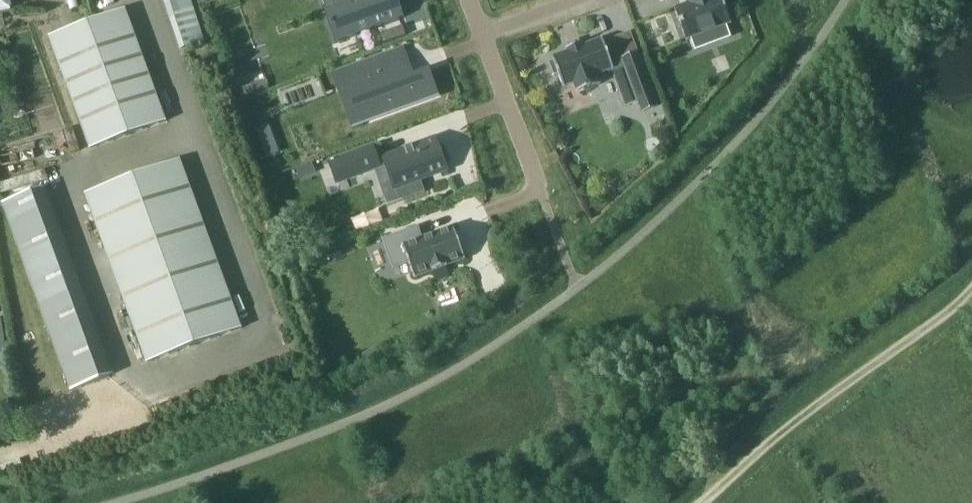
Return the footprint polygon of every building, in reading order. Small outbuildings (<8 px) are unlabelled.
[(12,9),(10,0),(0,0),(0,12),(12,9)] [(181,50),(205,41),(192,0),(164,0),(181,50)] [(336,42),(405,17),(404,16),(403,16),(397,0),(350,0),(324,10),(324,11),(327,10),(338,40),(335,41),(336,42)] [(687,40),(732,23),(723,0),(687,0),(688,3),(675,8),(687,40)] [(168,121),(127,8),(52,35),(93,148),(168,121)] [(598,76),(613,71),(617,80),(630,75),(644,113),(659,108),(639,55),(626,60),(620,44),(607,49),(604,41),(584,48),(583,45),(568,50),(569,54),(554,60),(555,63),(551,64),(556,76),(559,75),(565,89),(575,85),(579,94),(602,86),(598,76)] [(401,61),(347,81),(363,123),(438,95),(428,70),(407,78),(401,61)] [(258,82),(262,92),(269,89),(266,80),(258,82)] [(242,88),(246,98),(255,94),(252,85),(242,88)] [(337,183),(386,165),(395,189),(398,188),(403,200),(426,192),(421,180),(447,170),(435,138),(413,147),(412,145),(411,146),(412,147),(407,149),(406,148),(405,148),(406,150),(385,157),(380,144),(330,163),(337,183)] [(262,144),(267,157),(280,153),(275,140),(262,144)] [(88,192),(150,362),(244,328),(182,159),(88,192)] [(306,165),(309,175),(316,172),(312,163),(306,165)] [(42,188),(2,202),(71,391),(110,377),(42,188)] [(384,241),(384,240),(394,267),(409,262),(415,277),(433,271),(447,266),(466,259),(454,227),(422,239),(418,228),(418,227),(384,240),(384,241)] [(380,358),(376,351),(363,357),(367,364),(368,366),(370,365),(381,359),(380,358)]
